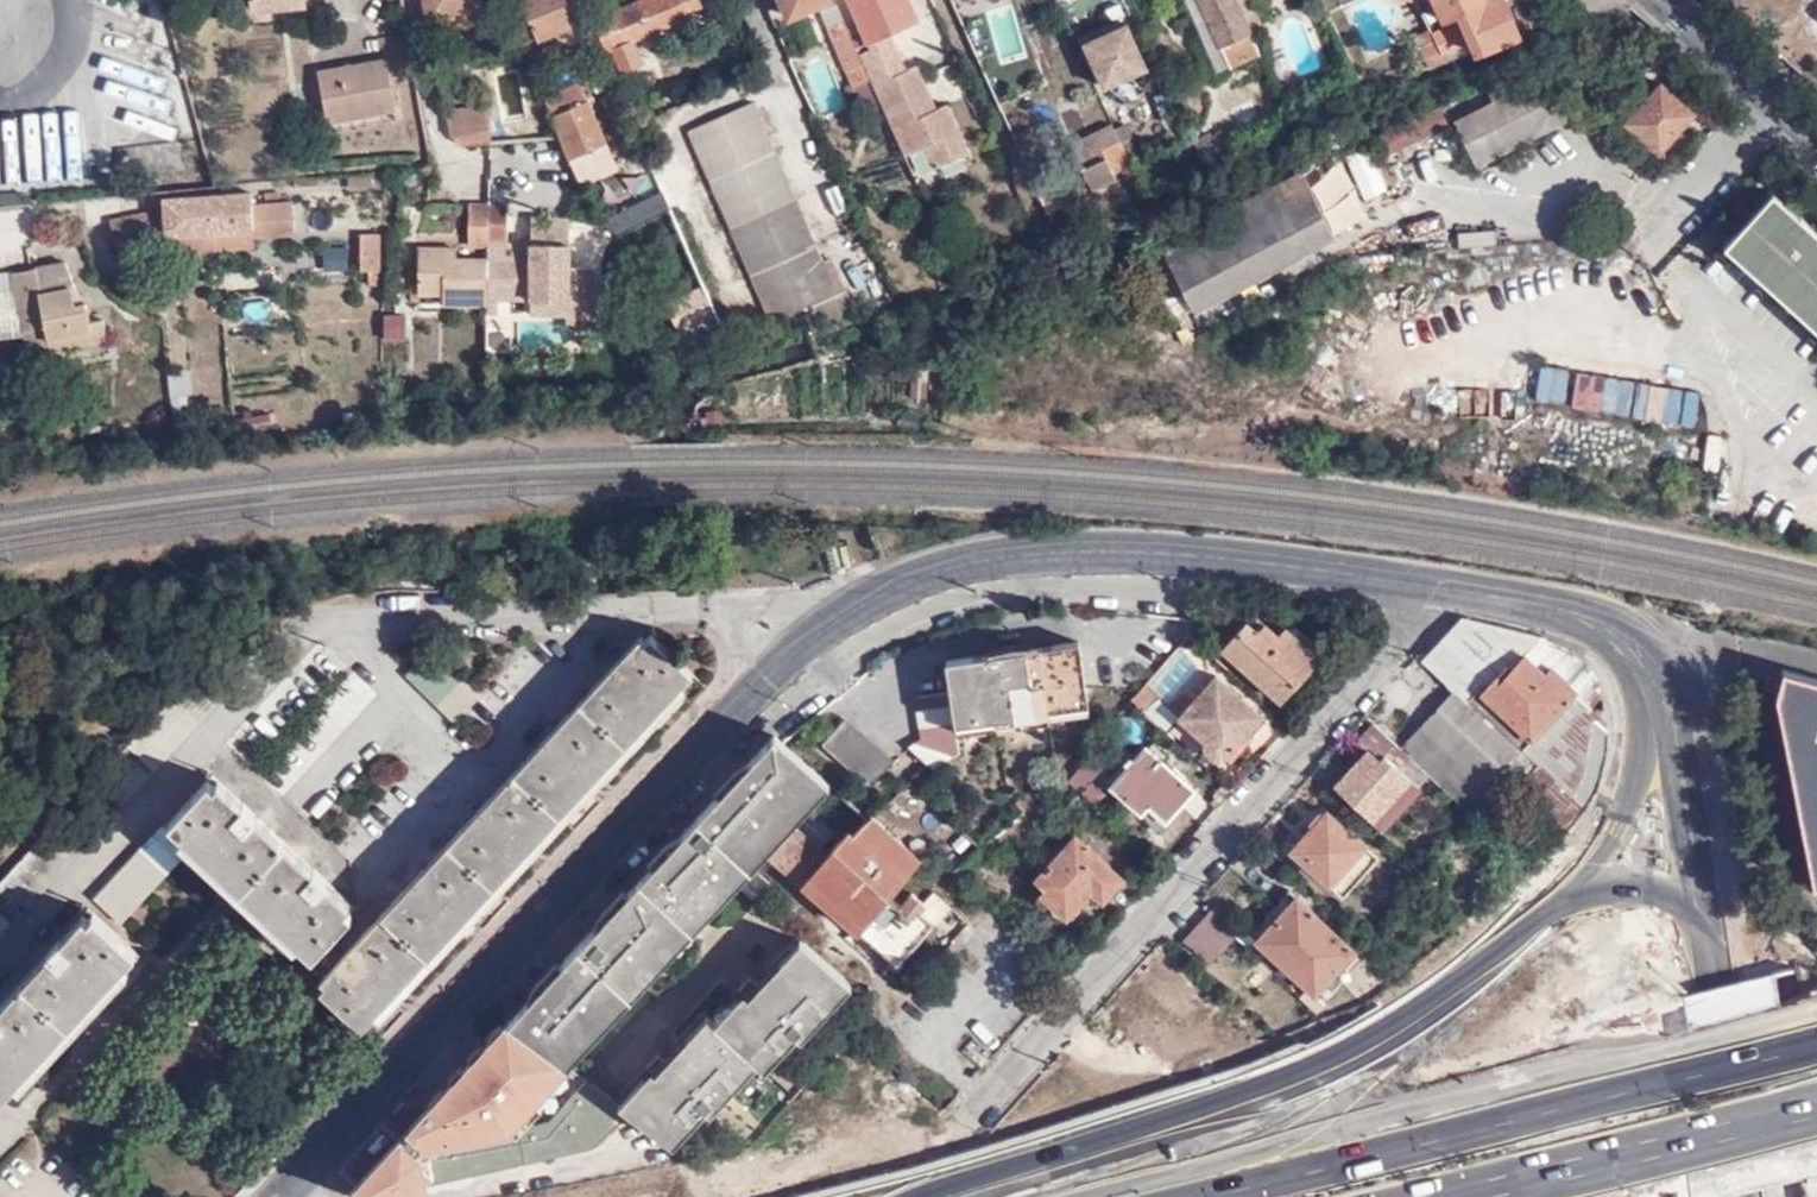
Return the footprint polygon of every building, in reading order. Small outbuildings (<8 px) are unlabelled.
[(251,9),(307,5),(307,0),(250,0),(251,9)] [(479,0),(424,0),(429,38),(484,31),(479,0)] [(578,0),(523,0),(541,38),(586,18),(578,0)] [(699,0),(637,0),(594,17),(608,51),(611,49),(620,71),(640,63),(632,41),(691,17),(689,12),(701,6),(699,0)] [(772,22),(786,16),(779,0),(762,0),(772,22)] [(786,16),(823,0),(779,0),(786,16)] [(867,40),(918,18),(910,0),(850,0),(867,40)] [(1260,53),(1248,25),(1236,0),(1201,0),(1232,66),(1260,53)] [(1248,25),(1262,19),(1253,0),(1236,0),(1248,25)] [(1522,38),(1505,0),(1436,0),(1444,18),(1455,13),(1459,21),(1442,29),(1434,13),(1423,17),(1446,65),(1479,51),(1522,38)] [(868,80),(842,21),(827,27),(853,86),(868,80)] [(1147,68),(1128,25),(1083,43),(1102,86),(1147,68)] [(1414,36),(1428,65),(1444,60),(1428,29),(1414,36)] [(858,50),(903,152),(923,143),(933,166),(966,151),(945,102),(934,107),(915,64),(905,68),(888,31),(867,40),(869,46),(858,50)] [(398,112),(391,64),(321,73),(328,122),(398,112)] [(1494,100),(1454,120),(1476,162),(1567,115),(1542,66),(1512,81),(1509,76),(1488,87),(1494,100)] [(1693,113),(1658,81),(1622,123),(1657,154),(1693,113)] [(570,110),(551,117),(558,131),(569,159),(609,143),(586,89),(565,99),(570,110)] [(452,133),(460,142),(485,139),(478,102),(447,106),(452,133)] [(814,315),(848,301),(842,287),(835,291),(753,102),(689,130),(770,320),(803,307),(805,311),(811,308),(814,315)] [(1441,113),(1382,133),(1388,151),(1447,131),(1441,113)] [(1115,175),(1114,172),(1111,164),(1128,158),(1128,157),(1113,124),(1094,132),(1098,141),(1076,150),(1091,185),(1115,175)] [(1071,141),(1076,150),(1098,141),(1094,132),(1071,141)] [(1217,150),(1211,138),(1196,145),(1201,157),(1217,150)] [(1126,176),(1135,173),(1128,158),(1111,164),(1114,172),(1123,169),(1126,176)] [(1158,242),(1169,263),(1183,290),(1192,308),(1331,236),(1298,171),(1158,242)] [(248,191),(211,193),(216,247),(249,245),(249,235),(290,232),(289,201),(277,201),(261,202),(248,203),(248,191)] [(261,193),(261,202),(277,201),(277,192),(261,193)] [(216,247),(211,193),(164,197),(164,210),(120,216),(106,218),(114,263),(154,259),(152,245),(151,232),(165,230),(166,245),(167,250),(216,247)] [(1775,197),(1724,253),(1816,338),(1816,236),(1775,197)] [(488,239),(488,206),(469,206),(468,245),(488,245),(488,239)] [(508,206),(488,206),(488,239),(508,238),(508,206)] [(151,232),(152,245),(166,245),(165,230),(151,232)] [(363,231),(363,268),(380,268),(380,231),(363,231)] [(488,256),(488,296),(533,296),(533,286),(567,285),(567,240),(532,240),(532,248),(515,249),(489,248),(488,256)] [(532,248),(532,240),(514,241),(515,249),(532,248)] [(446,302),(489,302),(488,296),(488,256),(459,255),(447,256),(447,245),(420,246),(420,289),(446,289),(446,302)] [(458,245),(447,245),(447,256),(459,255),(458,245)] [(322,273),(347,273),(347,248),(323,248),(322,273)] [(34,269),(11,274),(19,313),(22,330),(26,353),(48,350),(49,354),(108,341),(103,319),(90,322),(84,302),(77,303),(72,285),(73,284),(63,260),(33,266),(34,269)] [(380,268),(363,268),(363,283),(380,283),(380,268)] [(19,313),(14,287),(0,288),(0,331),(22,330),(19,313)] [(852,311),(848,301),(814,315),(819,325),(852,311)] [(402,342),(405,316),(383,314),(380,340),(402,342)] [(1537,404),(1567,406),(1569,368),(1539,367),(1537,404)] [(169,370),(177,425),(190,424),(188,393),(194,393),(192,368),(169,370)] [(168,370),(174,426),(177,425),(169,370),(168,370)] [(1691,430),(1697,395),(1576,374),(1570,408),(1691,430)] [(1606,725),(1608,712),(1599,681),(1591,667),(1578,654),(1557,644),(1531,633),(1453,616),(1421,651),(1480,704),(1487,696),(1525,654),(1544,671),(1550,664),(1562,675),(1557,682),(1571,694),(1606,725)] [(1259,628),(1249,620),(1225,647),(1282,698),(1320,654),(1288,625),(1280,633),(1266,621),(1259,628)] [(692,672),(651,635),(626,663),(619,656),(549,730),(557,737),(525,771),(518,764),(451,835),(459,842),(429,874),(422,867),(352,944),(359,950),(321,991),(361,1029),(692,672)] [(944,656),(948,687),(912,693),(919,733),(907,743),(933,767),(957,750),(953,719),(992,714),(993,719),(1048,711),(1047,706),(1088,701),(1076,636),(944,656)] [(1463,806),(1473,815),(1491,796),(1496,799),(1504,790),(1537,754),(1480,704),(1421,651),(1419,655),(1452,685),(1397,743),(1430,774),(1463,806)] [(1525,654),(1487,696),(1533,737),(1571,694),(1557,682),(1562,675),(1550,664),(1544,671),(1525,654)] [(13,919),(232,685),(206,662),(0,881),(0,907),(13,919)] [(1783,667),(1816,850),(1816,676),(1783,667)] [(1263,715),(1214,672),(1178,713),(1224,756),(1263,715)] [(1130,700),(1142,710),(1157,694),(1145,683),(1130,700)] [(1537,754),(1584,796),(1595,781),(1606,725),(1571,694),(1533,737),(1487,696),(1480,704),(1537,754)] [(892,757),(844,714),(820,741),(867,785),(892,757)] [(1418,787),(1430,774),(1397,743),(1374,721),(1358,737),(1367,746),(1334,782),(1372,818),(1408,778),(1418,787)] [(756,794),(793,751),(773,733),(678,836),(702,856),(756,794)] [(1193,789),(1145,746),(1112,784),(1140,810),(1149,801),(1166,817),(1193,789)] [(782,817),(821,775),(793,751),(756,794),(782,817)] [(1104,777),(1108,771),(1085,754),(1067,776),(1097,800),(1111,783),(1104,777)] [(1537,754),(1504,790),(1554,835),(1584,796),(1537,754)] [(213,771),(97,897),(121,921),(194,843),(313,952),(351,910),(320,881),(325,875),(213,771)] [(1381,826),(1418,787),(1408,778),(1372,818),(1381,826)] [(726,877),(782,817),(756,794),(702,856),(726,877)] [(1379,854),(1326,809),(1290,850),(1343,895),(1379,854)] [(920,860),(870,817),(854,835),(850,831),(829,857),(794,827),(771,855),(894,963),(929,924),(918,912),(924,903),(910,891),(898,904),(888,896),(920,860)] [(722,880),(726,877),(702,856),(678,836),(642,875),(665,898),(688,917),(722,880)] [(1122,878),(1078,839),(1038,882),(1047,891),(1042,897),(1065,918),(1089,892),(1101,901),(1122,878)] [(627,938),(665,898),(642,875),(567,956),(590,977),(627,938)] [(1355,951),(1286,892),(1261,920),(1269,926),(1255,943),(1316,995),(1355,951)] [(688,917),(665,898),(627,938),(650,957),(688,917)] [(13,919),(0,907),(0,933),(13,919)] [(97,914),(67,947),(58,938),(0,1002),(0,1090),(9,1098),(141,955),(97,914)] [(1235,937),(1205,914),(1180,943),(1209,967),(1235,937)] [(679,1065),(673,1072),(654,1055),(643,1067),(654,1077),(624,1110),(630,1115),(666,1145),(700,1109),(706,1115),(720,1101),(724,1087),(749,1061),(760,1071),(792,1036),(798,1042),(814,1025),(820,1006),(855,968),(818,934),(776,979),(778,981),(772,989),(753,971),(742,983),(753,994),(726,1023),(718,1015),(675,1061),(679,1065)] [(613,998),(650,957),(627,938),(590,977),(613,998)] [(556,1058),(613,998),(590,977),(567,956),(506,1020),(556,1058)] [(630,1115),(624,1110),(580,1076),(556,1058),(506,1020),(349,1189),(352,1196),(354,1196),(591,1150),(630,1115)] [(810,1116),(829,1094),(804,1073),(785,1095),(810,1116)]
